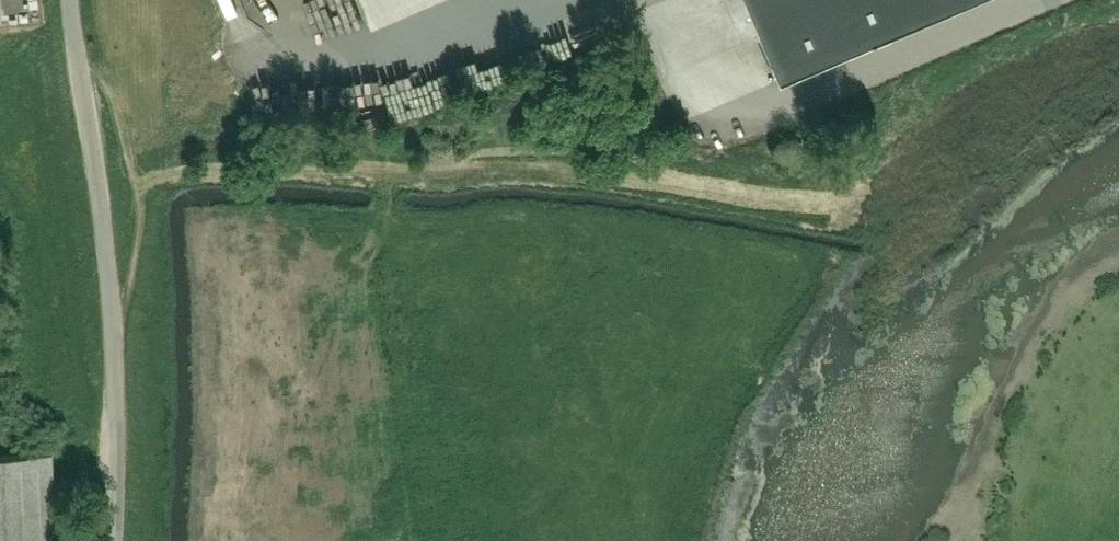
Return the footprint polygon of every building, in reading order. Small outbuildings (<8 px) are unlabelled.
[(782,78),(964,0),(749,0),(782,78)] [(50,452),(0,454),(0,540),(54,540),(50,452)]
